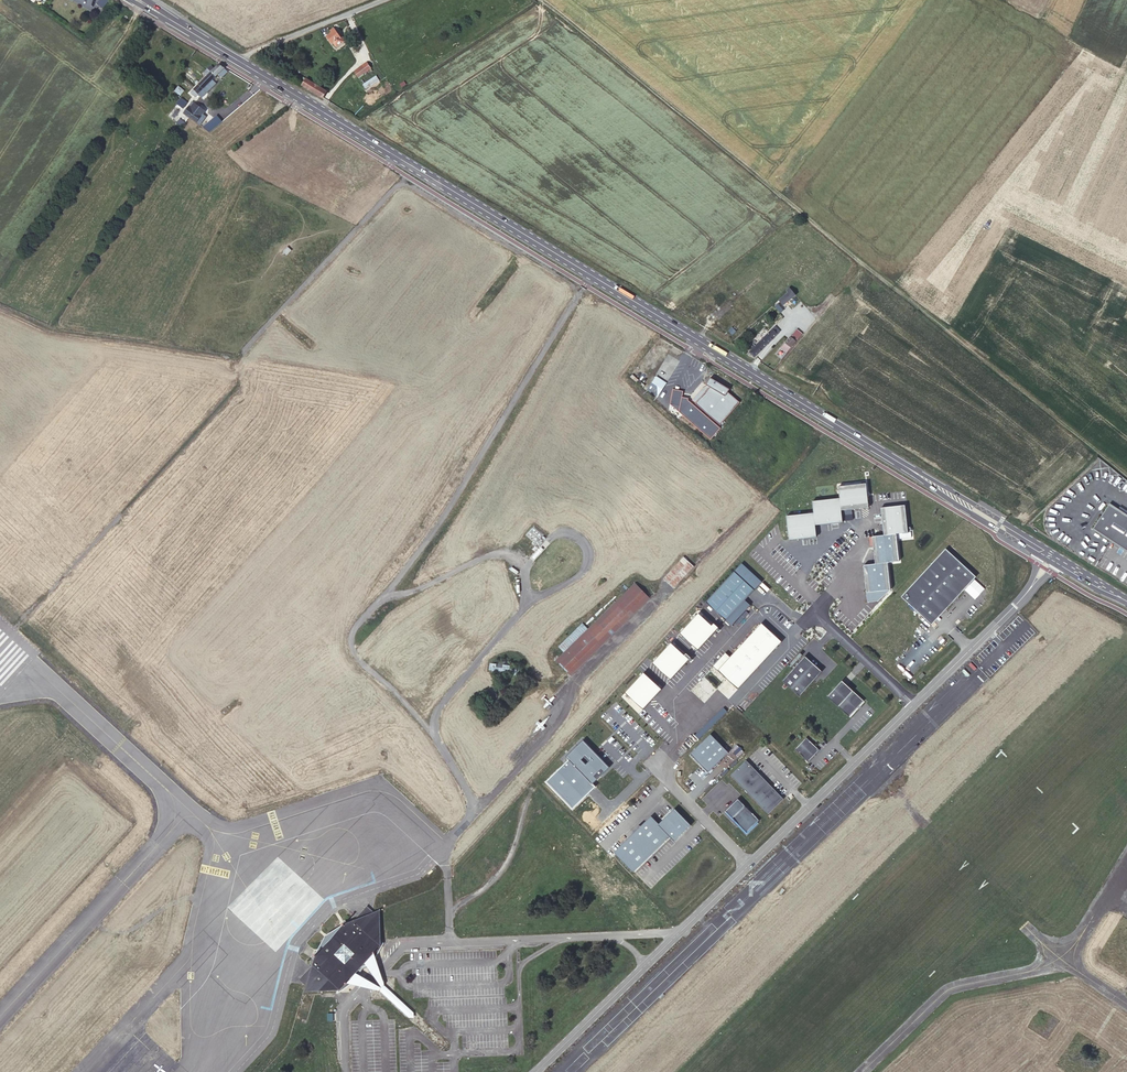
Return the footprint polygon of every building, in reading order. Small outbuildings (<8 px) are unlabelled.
[(337,48),(345,42),(342,39),(334,29),(332,31),(334,33),(327,37),(333,45),(334,44),(337,48)] [(371,69),(367,64),(355,73),(359,78),(371,69)] [(208,76),(199,85),(203,89),(206,87),(209,90),(216,84),(213,81),(219,75),(222,78),(228,73),(224,69),(225,69),(219,65),(214,70),(211,67),(205,73),(208,76)] [(376,76),(364,85),(367,90),(379,81),(376,76)] [(307,79),(303,86),(323,98),(327,92),(307,79)] [(203,89),(199,85),(191,92),(195,97),(198,94),(199,94),(204,90),(203,89)] [(174,91),(180,96),(184,90),(178,86),(174,91)] [(204,90),(199,94),(202,98),(209,90),(206,87),(203,89),(204,90)] [(186,102),(180,97),(176,103),(182,108),(186,102)] [(204,110),(194,103),(191,107),(188,105),(183,112),(196,121),(202,113),(204,110)] [(205,115),(202,113),(196,121),(199,123),(205,115)] [(214,114),(205,121),(209,127),(219,120),(214,114)] [(796,295),(790,287),(786,290),(788,292),(779,300),(784,305),(796,295)] [(754,357),(780,331),(775,326),(749,352),(754,357)] [(802,333),(796,329),(791,335),(797,339),(802,333)] [(786,353),(796,341),(790,337),(781,348),(786,353)] [(666,383),(656,377),(647,390),(657,396),(666,383)] [(720,425),(739,402),(726,391),(727,389),(728,390),(729,389),(710,378),(709,378),(711,379),(707,385),(706,384),(706,385),(708,386),(710,387),(705,392),(695,403),(720,425)] [(692,400),(695,403),(705,392),(710,387),(708,386),(701,389),(692,400)] [(710,439),(720,428),(687,400),(688,398),(681,397),(683,391),(672,389),(669,404),(679,406),(678,412),(710,439)] [(840,498),(841,510),(869,507),(866,483),(839,486),(840,498)] [(814,513),(815,525),(843,522),(841,510),(840,498),(813,501),(814,513)] [(1126,551),(1126,516),(1109,504),(1093,529),(1126,551)] [(905,505),(881,508),(884,535),(896,534),(908,532),(905,505)] [(787,516),(789,540),(816,537),(815,525),(814,513),(787,516)] [(899,561),(896,534),(884,535),(872,536),(875,564),(887,563),(899,561)] [(945,549),(901,597),(931,625),(941,614),(976,577),(945,549)] [(694,567),(683,557),(663,579),(668,583),(674,588),(694,567)] [(741,563),(734,572),(754,590),(762,582),(741,563)] [(890,590),(887,563),(875,564),(863,565),(866,593),(890,590)] [(754,590),(734,572),(706,602),(731,625),(750,605),(745,600),(754,590)] [(650,598),(635,583),(588,629),(582,624),(559,647),(564,652),(556,660),(566,670),(571,675),(650,598)] [(712,626),(698,613),(680,633),(698,650),(716,630),(712,626)] [(713,666),(738,689),(782,642),(761,623),(730,657),(726,653),(713,666)] [(685,656),(671,643),(652,663),(670,680),(689,660),(685,656)] [(805,656),(782,681),(799,696),(822,671),(805,656)] [(511,662),(497,661),(496,664),(490,663),(488,670),(492,670),(492,674),(495,675),(496,671),(506,672),(505,676),(509,676),(509,673),(513,673),(512,676),(516,677),(516,674),(520,674),(520,667),(510,666),(511,662)] [(662,689),(644,673),(625,693),(643,709),(662,689)] [(827,696),(849,717),(853,713),(864,701),(842,680),(827,696)] [(723,708),(695,736),(699,739),(727,711),(723,708)] [(728,752),(710,734),(690,754),(708,772),(728,752)] [(795,749),(808,762),(818,752),(819,750),(806,737),(795,749)] [(610,767),(583,740),(567,756),(570,758),(546,781),(573,808),(596,786),(593,783),(610,767)] [(771,786),(746,760),(731,775),(768,814),(784,799),(771,786)] [(759,820),(738,798),(725,811),(747,833),(759,820)] [(691,825),(675,808),(658,824),(652,818),(616,853),(634,871),(669,836),(675,841),(691,825)] [(367,906),(350,922),(373,913),(374,913),(367,906)] [(307,986),(304,992),(305,992),(340,990),(344,988),(350,983),(359,976),(359,972),(359,970),(360,969),(361,967),(363,966),(364,966),(368,965),(371,962),(378,952),(381,946),(380,910),(374,913),(373,913),(350,922),(345,923),(326,934),(318,955),(316,961),(307,986)] [(299,979),(307,986),(316,961),(299,979)]
